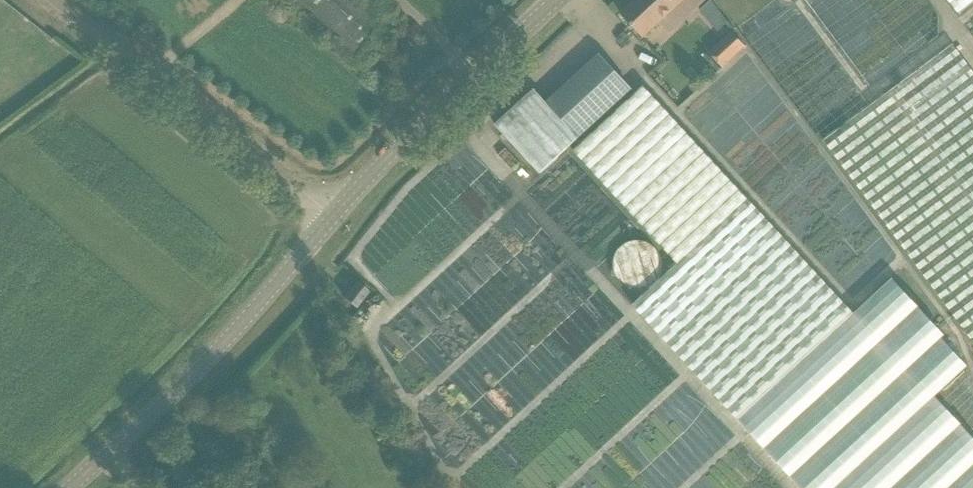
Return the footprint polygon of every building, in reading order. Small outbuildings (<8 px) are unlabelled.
[(367,0),(291,0),(364,67),(399,28),(367,0)] [(622,13),(635,28),(643,36),(660,21),(677,5),(676,3),(680,0),(636,0),(622,13)] [(694,11),(704,2),(705,0),(683,0),(694,11)] [(700,10),(709,20),(719,11),(711,0),(700,10)] [(972,3),(972,0),(947,0),(959,15),(972,3)] [(732,32),(721,42),(733,56),(744,46),(732,32)] [(823,140),(971,340),(972,339),(972,72),(953,44),(823,140)] [(578,135),(630,88),(599,54),(546,102),(534,89),(496,124),(540,172),(579,137),(578,135)] [(573,150),(679,261),(633,305),(737,418),(852,311),(747,197),(641,85),(573,150)] [(737,418),(802,487),(835,487),(935,396),(968,366),(892,278),(854,313),(852,311),(737,418)] [(356,308),(369,291),(357,282),(344,298),(356,308)] [(935,396),(835,487),(972,487),(972,437),(935,396)]
